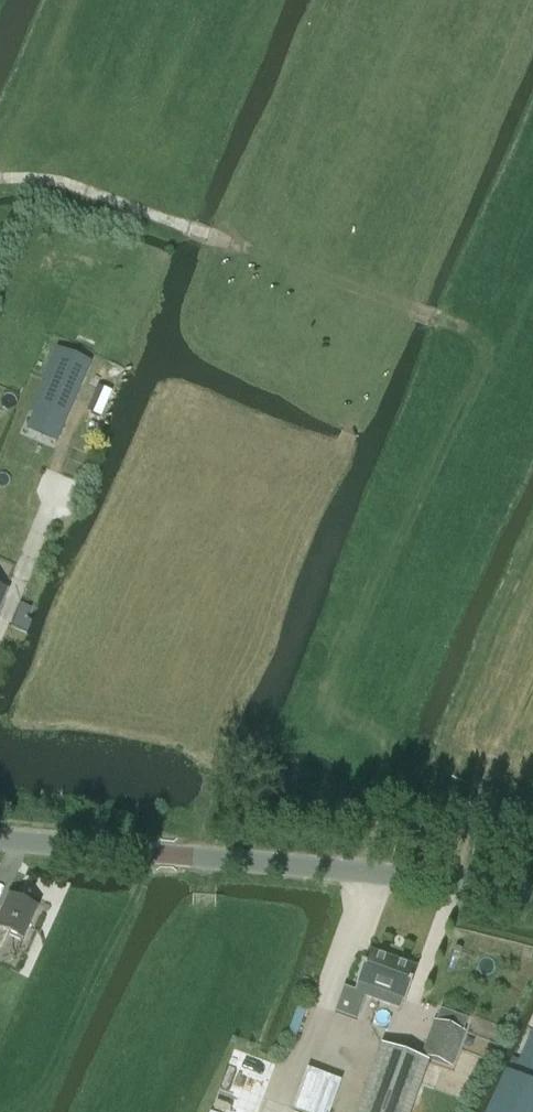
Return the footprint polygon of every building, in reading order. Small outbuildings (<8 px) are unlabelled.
[(62,429),(90,362),(61,350),(32,417),(27,430),(56,442),(62,429)] [(20,604),(11,627),(26,633),(31,621),(27,619),(31,608),(20,604)] [(0,950),(7,935),(23,942),(37,910),(9,897),(0,917),(0,950)] [(344,989),(335,1013),(357,1021),(365,998),(399,1011),(403,1001),(404,1001),(404,1002),(405,1002),(417,969),(416,969),(369,952),(368,951),(356,984),(357,985),(357,984),(358,985),(355,993),(344,989)] [(298,1005),(287,1038),(288,1039),(295,1041),(306,1008),(301,1006),(298,1005)] [(450,1067),(457,1050),(463,1032),(436,1023),(429,1040),(423,1057),(450,1067)] [(532,1032),(513,1075),(505,1072),(486,1111),(532,1111),(532,1032)] [(428,1065),(381,1047),(357,1111),(410,1111),(428,1065)] [(293,1107),(305,1111),(329,1111),(339,1083),(306,1071),(293,1107)]
